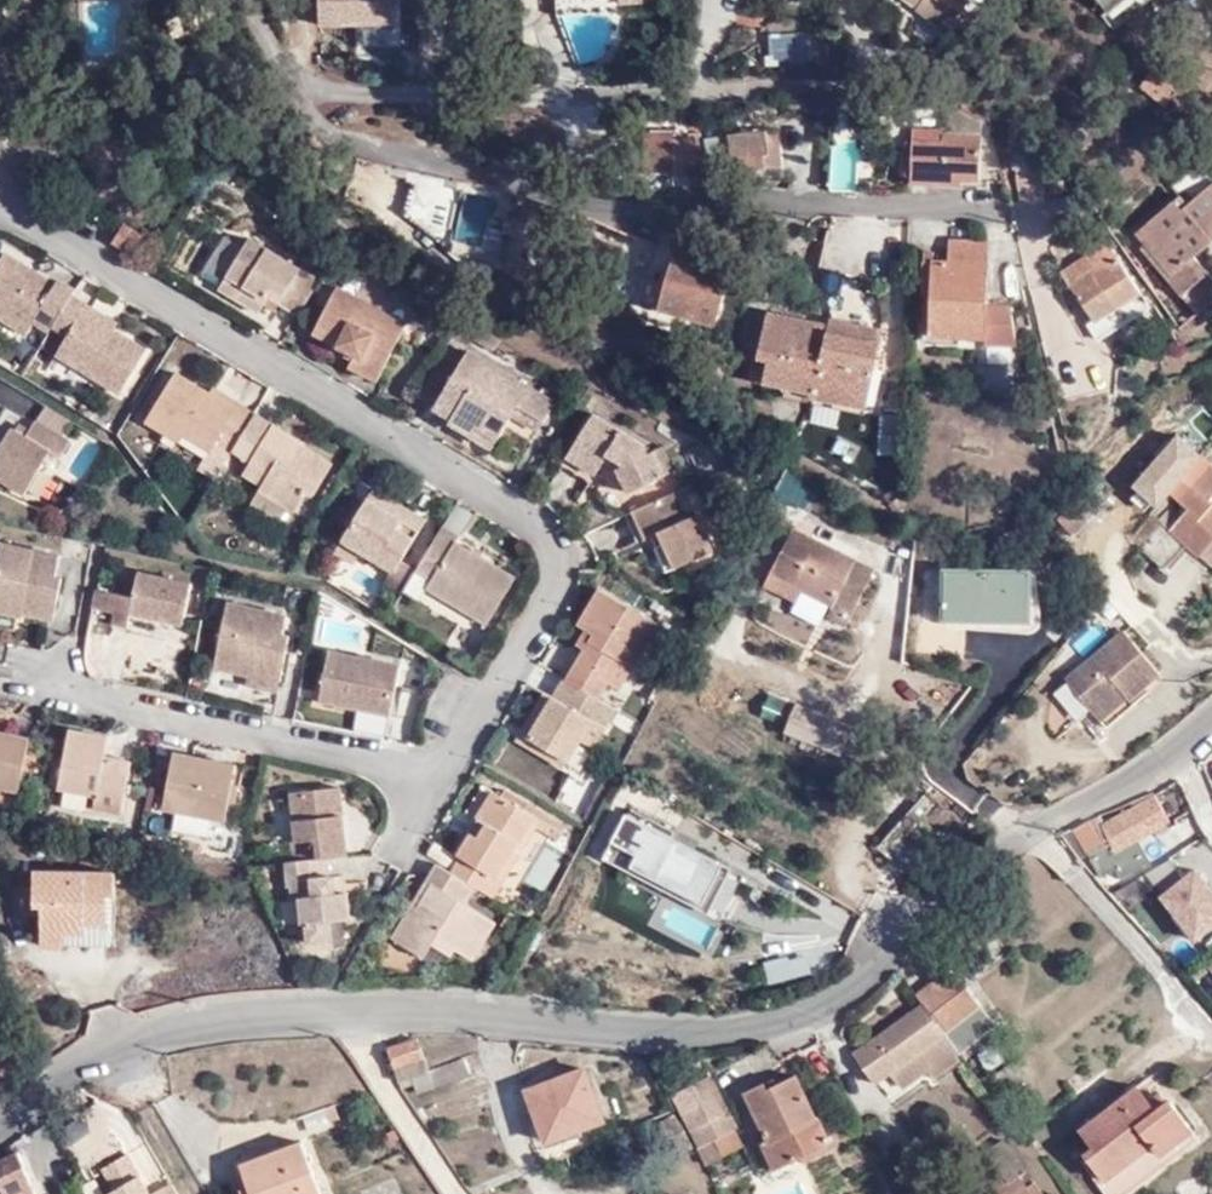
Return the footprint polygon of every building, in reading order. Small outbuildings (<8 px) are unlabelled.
[(950,33),(965,12),(950,3),(952,0),(878,0),(912,20),(918,12),(950,33)] [(1110,14),(1126,0),(1099,0),(1110,14)] [(1177,87),(1152,68),(1137,88),(1162,108),(1177,87)] [(946,110),(946,126),(979,128),(979,111),(946,110)] [(689,123),(650,120),(646,159),(672,160),(671,177),(690,177),(694,149),(688,149),(689,123)] [(910,169),(910,176),(959,178),(959,171),(980,171),(980,128),(979,128),(946,126),(941,126),(941,121),(911,121),(911,132),(910,169)] [(766,125),(729,129),(732,152),(762,148),(763,160),(781,160),(779,138),(767,138),(766,125)] [(859,192),(860,144),(832,144),(831,192),(859,192)] [(1172,201),(1134,232),(1142,240),(1171,276),(1178,284),(1201,264),(1195,255),(1211,241),(1204,231),(1211,224),(1211,183),(1198,195),(1181,209),(1172,201)] [(1189,186),(1172,201),(1181,209),(1198,195),(1189,186)] [(124,227),(113,245),(141,261),(141,238),(124,227)] [(653,311),(710,327),(736,242),(701,233),(696,252),(671,245),(653,311)] [(941,301),(941,330),(993,331),(993,340),(1027,340),(1018,298),(996,298),(995,234),(958,233),(959,256),(933,256),(933,291),(933,301),(941,301)] [(875,247),(831,237),(826,259),(869,270),(875,247)] [(1063,272),(1096,317),(1140,288),(1107,240),(1063,272)] [(1162,283),(1171,276),(1142,240),(1138,245),(1149,259),(1147,264),(1162,283)] [(267,302),(297,321),(321,282),(303,269),(298,275),(252,245),(221,294),(257,317),(267,302)] [(933,256),(934,247),(924,247),(924,291),(933,291),(933,256)] [(46,333),(50,328),(71,295),(73,291),(55,279),(50,286),(0,253),(0,320),(21,333),(29,321),(46,333)] [(1201,264),(1178,284),(1197,308),(1211,295),(1211,277),(1201,264)] [(313,336),(353,359),(348,369),(374,385),(406,328),(389,318),(397,305),(367,288),(360,300),(341,290),(313,336)] [(1146,296),(1140,288),(1096,317),(1105,333),(1114,328),(1110,322),(1146,296)] [(85,306),(71,295),(50,328),(63,339),(53,357),(111,394),(137,352),(106,331),(80,314),(85,306)] [(112,323),(85,306),(80,314),(106,331),(112,323)] [(783,394),(862,413),(881,336),(830,323),(825,353),(807,348),(812,327),(765,317),(755,359),(767,362),(763,384),(783,389),(783,394)] [(500,344),(481,333),(474,343),(493,355),(500,344)] [(468,353),(436,402),(456,413),(476,425),(497,438),(513,415),(518,408),(543,425),(556,405),(468,353)] [(763,384),(767,362),(755,359),(749,381),(763,384)] [(232,450),(255,413),(234,400),(229,407),(207,393),(174,372),(143,422),(173,440),(178,436),(206,452),(215,440),(232,450)] [(234,400),(212,386),(207,393),(229,407),(234,400)] [(433,408),(452,421),(456,413),(436,402),(433,408)] [(539,431),(543,425),(518,408),(513,415),(539,431)] [(258,415),(255,413),(232,450),(247,459),(269,472),(257,490),(286,507),(292,512),(306,491),(312,494),(330,464),(309,451),(305,456),(297,451),(300,444),(257,418),(258,415)] [(451,423),(470,435),(476,425),(456,413),(452,421),(451,423)] [(560,454),(586,472),(596,459),(601,451),(618,462),(612,468),(621,491),(658,475),(645,450),(640,452),(635,444),(587,413),(560,454)] [(490,451),(497,438),(476,425),(470,435),(468,437),(490,451)] [(0,445),(0,486),(19,497),(46,456),(56,461),(63,446),(32,426),(22,441),(7,433),(0,445)] [(85,431),(59,473),(82,488),(109,445),(85,431)] [(216,477),(232,450),(215,440),(206,452),(198,464),(216,477)] [(654,446),(645,450),(658,475),(666,471),(654,446)] [(580,480),(586,472),(560,454),(554,463),(580,480)] [(1181,498),(1182,497),(1211,466),(1211,457),(1209,454),(1172,490),(1181,498)] [(237,477),(257,490),(269,472),(247,459),(237,477)] [(1181,498),(1190,509),(1176,524),(1168,516),(1143,538),(1165,562),(1186,539),(1201,553),(1211,542),(1211,466),(1182,497),(1181,498)] [(340,478),(333,474),(321,492),(327,496),(340,478)] [(1057,509),(1074,526),(1101,496),(1083,482),(1057,509)] [(370,489),(363,499),(397,520),(403,509),(370,489)] [(278,521),(286,507),(257,490),(250,503),(278,521)] [(678,516),(667,490),(624,508),(639,536),(659,527),(664,537),(655,541),(666,564),(702,550),(686,513),(678,516)] [(397,520),(363,499),(339,540),(391,570),(422,520),(403,509),(397,520)] [(629,540),(639,536),(624,508),(617,512),(629,540)] [(454,537),(438,528),(412,572),(427,581),(423,589),(481,623),(509,578),(450,544),(454,537)] [(867,572),(793,530),(761,588),(793,605),(801,590),(843,614),(867,572)] [(349,565),(358,551),(339,540),(330,555),(349,565)] [(657,568),(666,564),(655,541),(647,545),(657,568)] [(1201,553),(1211,562),(1211,542),(1201,553)] [(48,632),(53,613),(60,565),(18,555),(16,562),(0,558),(0,620),(48,632)] [(939,572),(941,623),(1026,617),(1025,566),(939,572)] [(181,582),(128,570),(118,612),(171,624),(181,582)] [(414,602),(423,589),(427,581),(412,572),(400,593),(414,602)] [(577,648),(557,678),(588,696),(601,679),(596,676),(609,654),(625,663),(650,619),(593,587),(571,621),(580,626),(589,632),(577,648)] [(241,668),(270,676),(278,637),(273,630),(277,613),(217,599),(203,664),(239,674),(241,668)] [(569,642),(577,648),(589,632),(580,626),(569,642)] [(1122,692),(1130,699),(1161,675),(1124,633),(1066,680),(1095,714),(1122,692)] [(309,699),(377,717),(390,670),(319,651),(309,699)] [(612,685),(625,663),(609,654),(596,676),(601,679),(612,685)] [(266,688),(270,676),(241,668),(239,674),(239,681),(266,688)] [(608,708),(588,696),(557,678),(520,736),(539,749),(536,755),(554,766),(571,739),(584,721),(596,728),(608,708)] [(1040,702),(1065,741),(1091,725),(1066,685),(1040,702)] [(1135,706),(1130,699),(1122,692),(1095,714),(1109,729),(1135,706)] [(793,741),(840,759),(851,729),(805,712),(793,741)] [(584,746),(596,728),(584,721),(571,739),(584,746)] [(89,794),(86,807),(113,813),(125,762),(125,761),(99,756),(101,737),(64,729),(53,786),(89,794)] [(0,731),(0,786),(14,788),(25,736),(0,731)] [(1195,760),(1211,796),(1211,744),(1195,760)] [(229,766),(169,753),(158,809),(218,820),(229,766)] [(51,799),(86,807),(89,794),(53,786),(51,799)] [(447,858),(440,869),(464,884),(481,895),(506,853),(502,846),(523,813),(481,789),(464,819),(471,824),(465,833),(455,826),(439,853),(447,858)] [(304,843),(305,855),(342,853),(339,819),(328,819),(329,812),(337,812),(335,790),(287,794),(289,844),(304,843)] [(1096,813),(1073,823),(1100,869),(1107,865),(1113,865),(1115,868),(1147,851),(1137,833),(1168,816),(1155,795),(1104,824),(1096,813)] [(654,814),(637,849),(670,863),(686,829),(654,814)] [(612,819),(605,834),(621,842),(627,825),(612,819)] [(621,842),(605,834),(589,872),(655,903),(648,919),(728,957),(749,911),(689,884),(669,874),(673,865),(670,863),(637,849),(621,842)] [(291,857),(305,855),(304,843),(289,844),(291,857)] [(342,853),(305,855),(291,857),(292,863),(287,865),(289,901),(296,901),(297,924),(303,924),(305,943),(328,941),(327,921),(349,919),(348,894),(342,894),(330,895),(330,879),(342,878),(342,853)] [(1183,877),(1171,859),(1144,876),(1196,955),(1211,945),(1211,898),(1194,870),(1183,877)] [(440,869),(428,862),(415,883),(419,886),(406,907),(403,906),(384,939),(416,958),(424,945),(440,956),(445,948),(462,959),(485,922),(452,903),(464,884),(440,869)] [(700,863),(689,884),(749,911),(760,889),(700,863)] [(36,869),(36,906),(46,906),(46,932),(88,933),(88,923),(108,922),(109,895),(119,896),(119,870),(36,869)] [(342,894),(342,878),(330,879),(330,895),(342,894)] [(499,910),(491,923),(499,928),(508,917),(499,910)] [(436,960),(440,956),(424,945),(416,958),(436,960)] [(1203,961),(1211,972),(1211,954),(1203,961)] [(808,955),(763,963),(766,985),(812,977),(808,955)] [(967,984),(966,984),(951,965),(945,970),(913,992),(920,1001),(957,1053),(997,1026),(967,984)] [(957,1053),(920,1001),(853,1048),(874,1079),(889,1068),(915,1050),(927,1067),(932,1074),(960,1057),(957,1053)] [(393,1053),(404,1082),(416,1079),(422,1094),(474,1074),(467,1058),(432,1071),(420,1042),(393,1053)] [(901,1084),(927,1067),(915,1050),(889,1068),(901,1084)] [(985,1068),(998,1088),(1016,1076),(1003,1056),(985,1068)] [(527,1090),(548,1136),(603,1115),(583,1070),(527,1090)] [(668,1088),(702,1155),(718,1146),(716,1144),(735,1134),(703,1070),(668,1088)] [(742,1089),(764,1136),(758,1139),(771,1165),(825,1138),(812,1112),(792,1071),(764,1085),(761,1079),(742,1089)] [(1162,1109),(1153,1115),(1147,1107),(1150,1105),(1138,1090),(1074,1137),(1086,1154),(1075,1167),(1094,1193),(1130,1193),(1135,1190),(1121,1169),(1145,1152),(1152,1163),(1185,1139),(1164,1109),(1162,1109)] [(1155,1101),(1150,1105),(1147,1107),(1153,1115),(1162,1109),(1155,1101)] [(669,1106),(649,1116),(666,1151),(686,1141),(669,1106)] [(1193,1148),(1185,1139),(1152,1163),(1145,1152),(1121,1169),(1135,1190),(1193,1148)] [(1015,1172),(993,1142),(975,1156),(980,1164),(986,1171),(956,1193),(1019,1193),(1007,1177),(1015,1172)] [(246,1168),(255,1193),(330,1193),(314,1147),(246,1168)] [(179,1181),(160,1193),(136,1151),(108,1168),(122,1189),(115,1193),(116,1193),(187,1193),(179,1181)] [(35,1182),(25,1157),(0,1168),(0,1193),(10,1193),(35,1182)] [(746,1192),(747,1193),(808,1193),(797,1169),(746,1192)] [(35,1182),(10,1193),(40,1193),(35,1182)]
